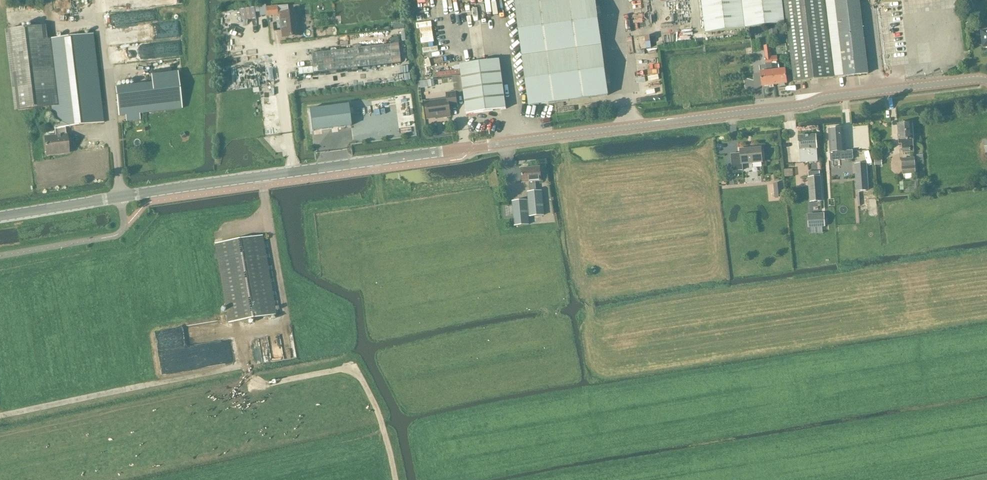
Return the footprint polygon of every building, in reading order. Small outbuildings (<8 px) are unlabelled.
[(516,7),(529,106),(608,95),(595,0),(567,0),(516,7)] [(785,23),(782,0),(701,0),(705,33),(785,23)] [(831,35),(826,0),(794,0),(785,1),(789,39),(795,82),(836,77),(832,46),(831,35)] [(859,0),(838,0),(842,33),(831,35),(832,46),(843,45),(847,76),(868,74),(859,0)] [(266,16),(277,15),(276,6),(265,7),(266,16)] [(281,21),(277,21),(277,29),(281,28),(282,37),(299,36),(297,12),(280,14),(281,21)] [(14,112),(52,107),(54,129),(55,129),(56,136),(45,137),(46,154),(61,152),(61,154),(69,153),(67,135),(66,135),(65,127),(103,123),(93,34),(47,39),(46,26),(5,31),(14,112)] [(776,26),(768,27),(769,35),(777,34),(776,26)] [(641,48),(660,48),(660,34),(656,34),(656,28),(634,28),(634,37),(640,37),(641,48)] [(313,73),(401,63),(399,43),(391,44),(311,53),(313,73)] [(771,58),(775,85),(787,84),(785,70),(780,70),(779,64),(778,64),(777,57),(771,58)] [(762,87),(775,85),(771,58),(765,59),(766,66),(760,66),(761,73),(762,87)] [(467,114),(506,109),(500,60),(460,65),(461,70),(461,74),(467,114)] [(119,116),(182,108),(178,72),(151,75),(152,83),(115,87),(119,116)] [(461,76),(454,77),(456,92),(464,91),(461,76)] [(447,100),(425,103),(427,119),(442,117),(442,118),(451,117),(450,107),(457,106),(456,92),(447,94),(447,100)] [(397,114),(408,113),(407,102),(396,103),(397,114)] [(348,105),(309,110),(312,131),(351,126),(348,105)] [(911,123),(898,124),(899,144),(902,144),(903,153),(914,152),(911,123)] [(852,151),(844,151),(843,129),(829,130),(830,153),(831,161),(853,159),(852,151)] [(816,135),(798,137),(799,150),(800,150),(800,153),(801,153),(801,155),(804,154),(805,163),(818,162),(817,149),(816,135)] [(740,154),(731,154),(732,171),(743,170),(742,164),(762,162),(761,148),(740,150),(740,154)] [(912,174),(916,173),(915,158),(902,159),(903,174),(912,174)] [(857,191),(868,191),(866,164),(855,164),(857,191)] [(529,200),(513,202),(515,226),(529,225),(528,217),(544,215),(542,191),(536,192),(535,182),(541,181),(540,167),(522,169),(523,183),(529,182),(530,192),(528,192),(529,200)] [(811,202),(822,201),(821,193),(820,172),(808,173),(811,202)] [(782,183),(774,184),(775,198),(783,198),(783,197),(782,183)] [(808,217),(809,227),(825,226),(824,216),(808,217)] [(228,323),(276,315),(262,236),(215,244),(228,323)] [(157,331),(158,349),(184,348),(184,330),(157,331)]
